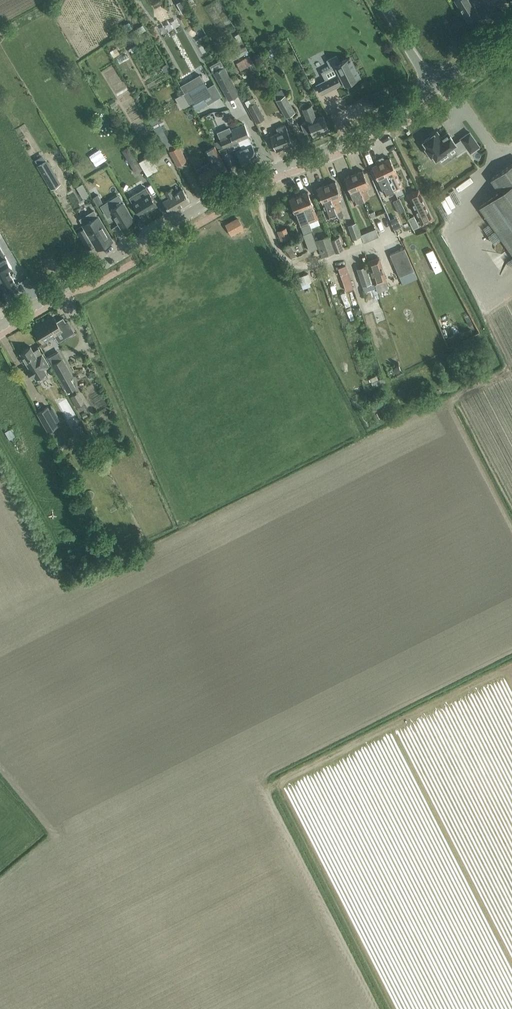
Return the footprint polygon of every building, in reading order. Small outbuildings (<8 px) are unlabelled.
[(176,2),(182,12),(187,9),(181,0),(180,0),(176,2)] [(474,6),(471,1),(467,4),(464,0),(455,0),(467,21),(479,14),(474,6)] [(490,8),(504,0),(485,0),(490,8)] [(142,24),(131,30),(134,36),(145,29),(142,24)] [(236,64),(242,70),(252,61),(247,54),(236,64)] [(317,84),(321,93),(340,84),(340,82),(343,80),(345,84),(359,77),(356,70),(353,64),(349,57),(340,62),(336,55),(327,60),(332,68),(336,66),(340,73),(336,75),(317,84)] [(224,66),(213,72),(219,81),(228,100),(234,96),(239,94),(229,76),(224,66)] [(204,81),(184,93),(195,111),(215,99),(204,81)] [(301,87),(304,92),(311,88),(308,82),(301,87)] [(285,94),(276,99),(286,116),(295,111),(285,94)] [(178,110),(183,108),(179,96),(174,98),(178,110)] [(264,118),(256,101),(253,96),(245,100),(256,121),(264,118)] [(307,121),(301,123),(305,133),(311,130),(313,136),(329,129),(325,120),(323,115),(317,118),(311,104),(302,108),(307,121)] [(220,139),(214,141),(218,149),(238,140),(248,136),(249,135),(245,126),(244,124),(231,129),(229,126),(217,131),(218,135),(220,139)] [(276,127),(278,133),(270,136),(276,150),(293,143),(285,124),(276,127)] [(158,132),(165,147),(174,142),(167,128),(158,132)] [(479,146),(469,132),(460,138),(461,138),(455,143),(448,133),(441,138),(436,132),(423,141),(427,146),(425,147),(433,158),(434,157),(436,159),(449,150),(448,149),(453,146),(458,153),(467,147),(470,152),(479,146)] [(241,148),(236,150),(238,155),(242,164),(258,158),(249,137),(248,136),(238,140),(241,148)] [(167,147),(177,165),(187,160),(179,146),(177,147),(175,143),(167,147)] [(223,162),(220,157),(214,145),(205,150),(211,161),(196,170),(203,184),(228,171),(223,162)] [(229,149),(222,153),(228,165),(235,162),(229,149)] [(128,155),(127,158),(136,173),(142,169),(132,153),(128,155)] [(158,169),(150,154),(139,161),(147,175),(158,169)] [(382,157),(379,158),(394,190),(399,188),(403,186),(396,173),(397,172),(394,167),(389,158),(384,160),(383,158),(382,157)] [(373,168),(370,169),(378,184),(380,183),(386,195),(394,190),(379,158),(376,160),(375,161),(377,164),(372,166),(373,168)] [(37,165),(51,188),(59,182),(46,160),(37,165)] [(490,179),(500,192),(479,206),(511,253),(511,164),(490,179)] [(369,185),(366,179),(362,170),(353,173),(364,199),(369,197),(365,187),(369,185)] [(344,177),(348,186),(350,192),(355,204),(359,203),(359,202),(364,199),(353,173),(344,177)] [(335,181),(326,184),(339,217),(339,216),(343,214),(337,198),(341,196),(335,181)] [(330,221),(339,217),(326,184),(317,188),(327,214),(328,213),(330,221)] [(133,202),(140,215),(157,205),(149,192),(149,193),(146,187),(130,197),(133,202)] [(160,196),(165,204),(170,212),(190,201),(183,189),(174,194),(171,189),(160,196)] [(418,189),(408,194),(422,224),(433,218),(418,189)] [(307,191),(298,195),(308,221),(309,221),(314,219),(318,218),(316,213),(313,207),(312,202),(311,201),(307,191)] [(298,195),(289,199),(293,208),(295,214),(299,225),(300,224),(303,233),(310,231),(312,230),(309,221),(308,221),(298,195)] [(393,201),(399,213),(405,210),(399,197),(393,201)] [(112,199),(101,205),(108,217),(113,214),(121,227),(133,219),(123,201),(116,205),(112,199)] [(98,249),(112,241),(94,210),(80,219),(89,233),(87,234),(90,239),(93,238),(98,248),(98,249)] [(419,225),(414,215),(408,218),(413,228),(419,225)] [(238,219),(227,225),(232,235),(243,228),(238,219)] [(351,238),(359,236),(355,222),(346,225),(351,238)] [(366,241),(380,234),(377,227),(363,233),(366,241)] [(285,228),(278,230),(281,240),(289,237),(285,228)] [(86,229),(78,230),(80,241),(87,240),(86,229)] [(303,233),(309,250),(317,247),(310,231),(303,233)] [(323,237),(316,239),(322,255),(335,250),(331,239),(329,234),(323,237)] [(363,235),(354,238),(356,243),(365,240),(363,235)] [(339,236),(331,239),(335,250),(336,251),(343,249),(339,236)] [(0,245),(0,246),(4,253),(9,251),(4,242),(0,245)] [(404,248),(390,254),(399,276),(414,270),(404,248)] [(6,291),(16,285),(8,271),(13,268),(6,256),(0,260),(0,281),(6,291)] [(379,257),(367,261),(369,265),(374,282),(375,283),(386,279),(379,257)] [(354,288),(346,265),(338,267),(346,290),(354,288)] [(369,265),(357,268),(363,285),(374,282),(369,265)] [(340,292),(333,295),(338,311),(346,308),(340,292)] [(54,317),(35,329),(43,342),(60,331),(64,337),(73,331),(67,321),(65,322),(63,317),(56,321),(54,317)] [(39,348),(33,351),(30,346),(20,353),(29,366),(26,368),(32,378),(35,376),(36,378),(37,378),(39,381),(48,376),(45,372),(46,372),(44,368),(49,365),(39,348)] [(62,358),(52,364),(68,392),(76,387),(64,366),(66,365),(62,358)] [(78,393),(70,396),(76,408),(83,404),(78,393)] [(58,425),(47,406),(37,412),(48,431),(58,425)]
